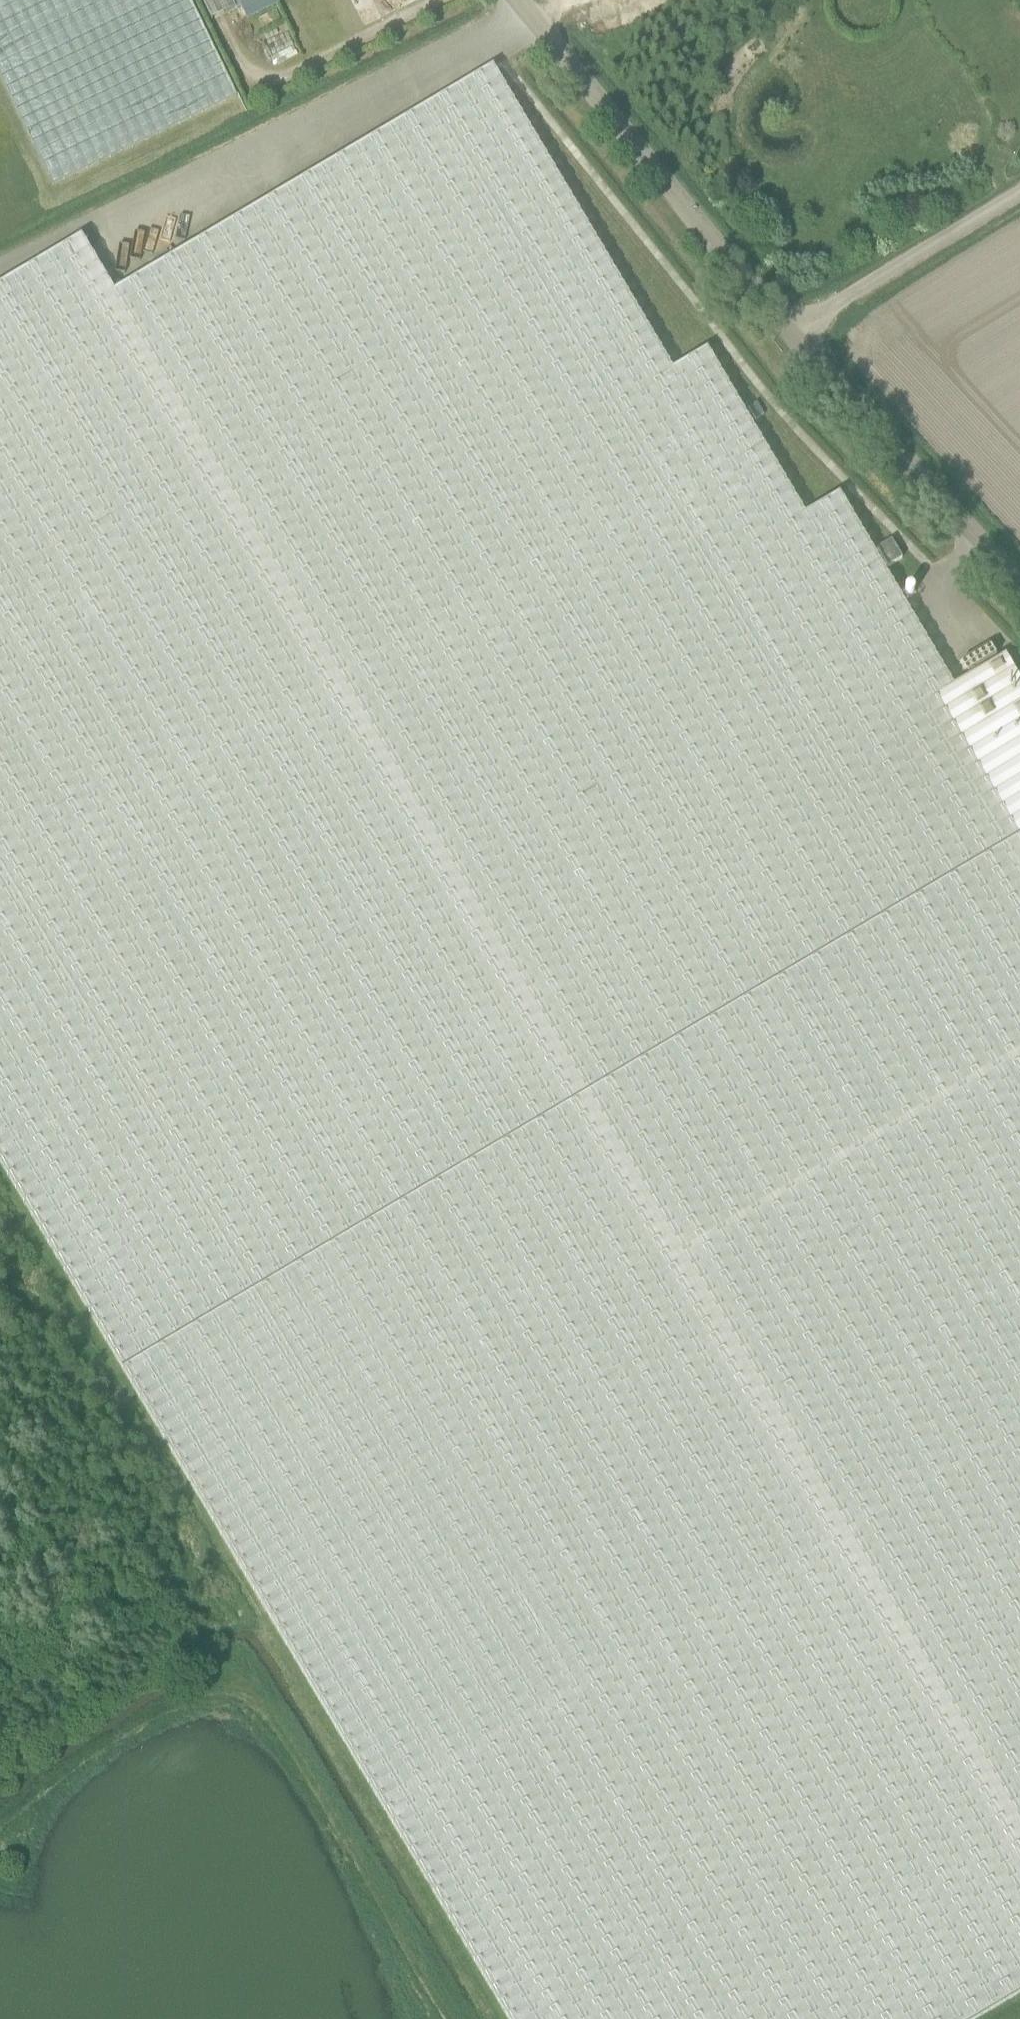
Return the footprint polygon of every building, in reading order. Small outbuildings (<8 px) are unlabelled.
[(52,185),(237,95),(190,0),(0,0),(0,77),(52,185)] [(211,20),(237,8),(242,17),(277,1),(277,0),(201,0),(211,20)] [(895,587),(839,494),(805,514),(707,349),(672,369),(493,66),(114,291),(82,237),(0,285),(0,1161),(509,2018),(971,2018),(1019,1990),(1019,681),(1005,655),(953,686),(895,587)] [(764,415),(757,402),(749,407),(756,419),(764,415)] [(877,549),(888,567),(902,559),(891,540),(877,549)] [(996,656),(989,644),(962,661),(969,672),(996,656)]
